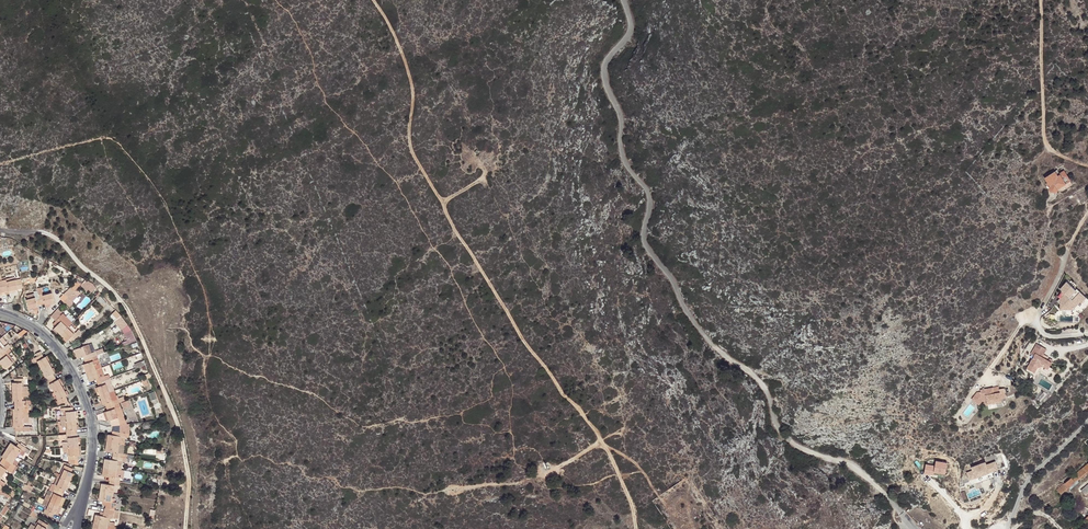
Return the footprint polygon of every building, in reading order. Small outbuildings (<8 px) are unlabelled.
[(1056,191),(1058,190),(1071,182),(1066,171),(1060,175),(1058,171),(1056,172),(1051,175),(1045,179),(1049,188),(1048,192),(1049,194),(1051,195),(1054,196),(1056,195),(1056,191)] [(1071,182),(1058,190),(1060,194),(1074,187),(1071,182)] [(0,283),(3,295),(7,294),(8,296),(17,294),(22,293),(20,283),(10,286),(9,283),(5,284),(4,282),(0,283)] [(1067,282),(1061,290),(1062,291),(1065,294),(1062,298),(1058,302),(1061,304),(1060,310),(1074,310),(1081,303),(1082,304),(1087,298),(1078,289),(1076,291),(1067,282)] [(91,288),(85,284),(82,288),(91,297),(96,293),(91,288)] [(63,299),(72,307),(77,300),(73,297),(80,289),(76,286),(63,299)] [(26,299),(27,304),(34,302),(34,301),(38,300),(36,294),(32,295),(32,297),(26,299)] [(102,299),(99,297),(95,302),(96,303),(96,304),(102,310),(106,306),(100,301),(102,299)] [(34,302),(27,304),(25,305),(27,314),(32,313),(37,312),(36,310),(44,308),(44,309),(49,308),(53,307),(51,298),(42,300),(42,299),(38,300),(34,301),(34,302)] [(108,320),(113,324),(120,320),(115,314),(108,320)] [(55,326),(60,320),(55,316),(50,321),(55,326)] [(57,336),(60,339),(67,332),(71,327),(61,319),(60,320),(55,326),(52,329),(54,332),(53,333),(57,336)] [(67,332),(60,339),(63,342),(67,345),(68,344),(71,347),(77,340),(74,337),(73,338),(70,335),(67,332)] [(132,339),(126,342),(128,348),(136,346),(132,339)] [(1048,349),(1038,343),(1032,354),(1033,354),(1035,356),(1034,358),(1029,368),(1036,372),(1039,367),(1044,365),(1047,367),(1050,368),(1051,366),(1054,362),(1053,361),(1048,358),(1043,356),(1044,354),(1045,354),(1048,349)] [(84,364),(93,361),(91,358),(94,357),(91,348),(73,354),(76,363),(83,361),(84,364)] [(1,370),(4,373),(12,367),(6,360),(7,359),(4,356),(0,359),(0,368),(1,370)] [(51,393),(53,397),(62,392),(60,388),(58,384),(56,385),(52,378),(54,377),(52,373),(47,365),(45,361),(43,362),(42,359),(33,363),(35,367),(37,366),(43,377),(45,382),(44,383),(46,386),(48,390),(49,389),(51,393)] [(93,366),(96,374),(102,372),(99,364),(98,359),(93,361),(94,365),(93,366)] [(86,377),(96,374),(93,366),(94,365),(93,361),(84,364),(85,368),(83,369),(86,377)] [(102,372),(96,374),(99,383),(105,381),(105,380),(102,372)] [(106,384),(105,381),(99,383),(96,374),(86,377),(90,386),(96,384),(97,387),(106,384)] [(1041,385),(1047,388),(1051,382),(1044,379),(1041,385)] [(11,387),(12,396),(27,396),(27,391),(21,391),(21,388),(27,388),(27,380),(23,381),(23,383),(13,383),(13,387),(11,387)] [(107,388),(106,384),(97,387),(98,391),(96,392),(100,401),(108,397),(105,389),(107,388)] [(150,384),(142,387),(144,392),(152,389),(150,384)] [(978,392),(973,399),(981,405),(983,400),(988,400),(989,403),(1003,401),(1003,398),(1007,397),(1006,388),(1001,389),(1000,386),(982,389),(982,391),(978,392)] [(58,405),(56,405),(58,409),(63,406),(66,405),(64,401),(66,400),(64,396),(62,392),(53,397),(58,405)] [(104,408),(106,412),(115,409),(118,408),(117,404),(114,395),(112,396),(108,397),(100,401),(102,409),(104,408)] [(14,409),(24,409),(24,405),(22,405),(22,401),(28,401),(27,396),(12,396),(12,405),(14,405),(14,409)] [(114,413),(118,422),(120,430),(127,429),(120,407),(118,408),(115,409),(116,412),(114,413)] [(28,409),(26,409),(24,409),(14,409),(14,413),(12,413),(13,422),(28,422),(28,409)] [(115,409),(106,412),(107,415),(105,416),(108,425),(118,422),(114,413),(116,412),(115,409)] [(59,421),(60,426),(76,424),(75,420),(75,416),(73,416),(73,412),(63,413),(64,417),(65,417),(66,420),(61,421),(59,421)] [(28,426),(28,422),(13,422),(13,431),(15,431),(15,436),(25,435),(24,431),(23,431),(22,427),(28,426)] [(65,435),(65,439),(75,438),(75,434),(76,434),(76,429),(76,424),(60,426),(60,432),(65,431),(66,431),(67,435),(65,435)] [(106,447),(119,449),(120,441),(124,441),(125,437),(115,436),(114,440),(111,440),(106,439),(106,447)] [(62,446),(62,452),(78,450),(77,446),(77,442),(75,442),(75,438),(65,439),(66,442),(68,442),(68,446),(66,446),(62,446)] [(10,447),(6,454),(16,461),(18,457),(22,460),(24,456),(27,452),(18,447),(16,451),(10,447)] [(122,462),(122,458),(118,457),(119,449),(106,447),(104,456),(112,457),(111,465),(104,464),(103,472),(120,474),(121,470),(116,470),(117,465),(121,466),(122,462)] [(69,460),(67,460),(68,465),(77,464),(77,459),(79,459),(78,450),(62,452),(63,457),(67,457),(69,457),(69,460)] [(2,481),(6,473),(11,477),(13,474),(16,470),(12,468),(15,464),(16,461),(6,454),(1,461),(3,462),(7,465),(3,471),(0,470),(0,480),(2,481)] [(935,466),(926,464),(924,474),(934,476),(934,473),(946,475),(948,463),(936,461),(935,466)] [(986,463),(970,468),(971,471),(967,472),(970,480),(999,471),(996,462),(986,465),(986,463)] [(20,467),(15,464),(12,468),(16,470),(13,474),(17,476),(19,472),(18,471),(20,467)] [(1055,491),(1058,495),(1087,470),(1087,464),(1055,491)] [(58,510),(62,502),(60,501),(61,498),(63,493),(65,494),(70,481),(72,477),(70,477),(72,473),(63,469),(62,473),(64,474),(57,490),(55,490),(53,493),(51,498),(53,498),(52,501),(46,499),(45,504),(58,510)] [(109,481),(109,485),(119,486),(120,482),(115,482),(116,478),(120,478),(120,474),(103,472),(102,480),(109,481)] [(64,474),(62,473),(59,478),(55,477),(54,479),(57,481),(53,489),(55,490),(57,490),(64,474)] [(120,482),(119,486),(125,487),(126,475),(120,474),(120,478),(116,478),(115,482),(120,482)] [(101,488),(100,496),(113,498),(114,490),(119,491),(119,486),(109,485),(108,489),(101,488)] [(27,490),(24,495),(30,497),(32,491),(29,490),(27,489),(27,490)] [(113,498),(100,496),(99,505),(103,505),(106,506),(106,510),(105,513),(116,515),(116,511),(117,507),(112,506),(113,498)] [(55,518),(58,510),(45,504),(42,509),(48,511),(46,515),(44,514),(43,518),(51,521),(53,517),(55,518)] [(31,516),(36,519),(39,514),(32,510),(30,515),(31,516)] [(104,517),(103,521),(99,520),(96,519),(94,528),(99,528),(112,528),(112,527),(117,528),(119,520),(115,519),(116,515),(105,513),(104,517)]
